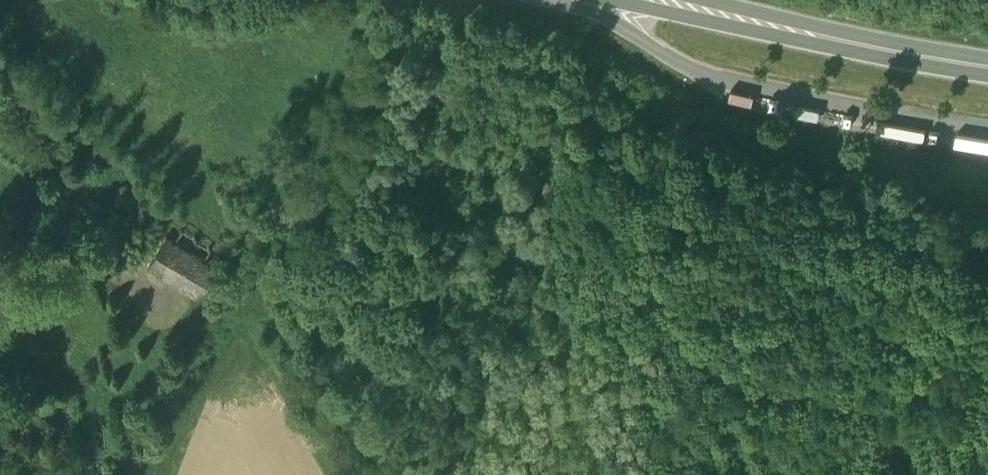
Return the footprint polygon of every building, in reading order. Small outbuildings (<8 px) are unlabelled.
[(183,238),(178,246),(164,237),(147,264),(197,297),(215,270),(207,265),(213,255),(195,243),(194,245),(183,238)]
